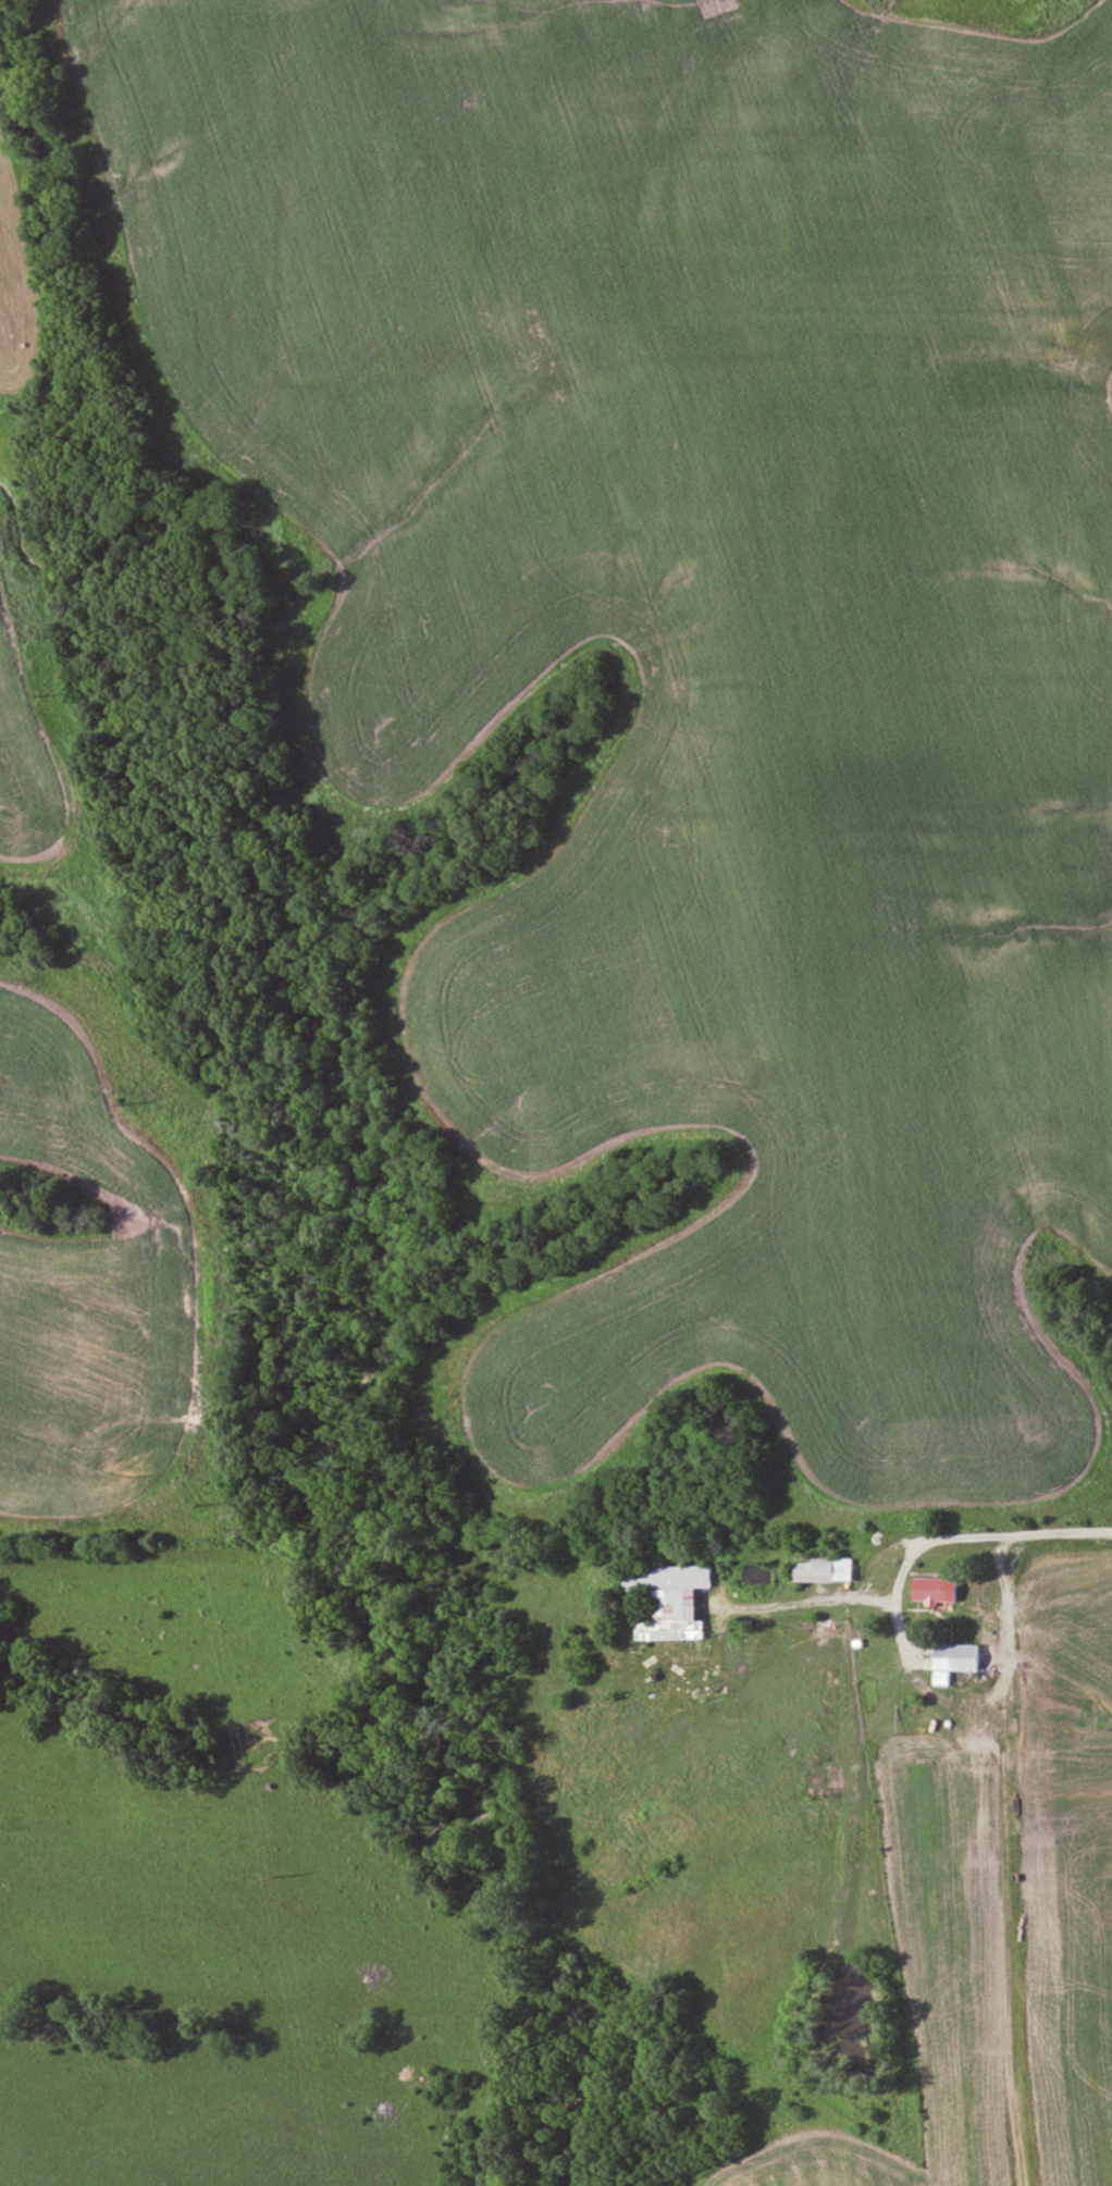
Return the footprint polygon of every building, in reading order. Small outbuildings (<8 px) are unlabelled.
[(856,1558),(800,1558),(800,1582),(856,1582),(856,1558)] [(623,1569),(624,1592),(654,1591),(656,1622),(639,1623),(640,1641),(706,1638),(703,1589),(715,1588),(714,1565),(623,1569)] [(952,1579),(915,1579),(915,1602),(952,1602),(952,1579)] [(984,1672),(984,1646),(935,1646),(935,1672),(984,1672)]
